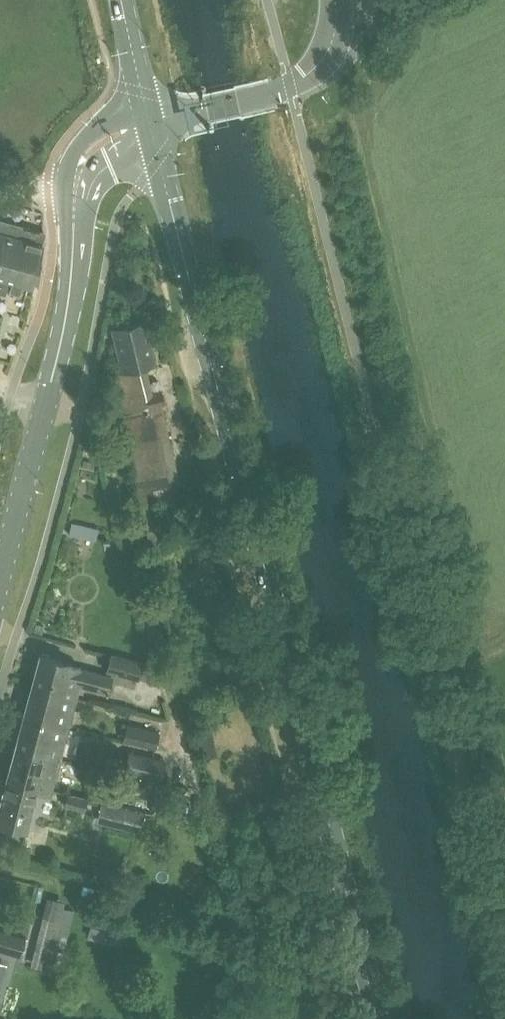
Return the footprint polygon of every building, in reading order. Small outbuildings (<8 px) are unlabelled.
[(0,220),(0,276),(31,285),(41,244),(44,232),(0,220)] [(17,346),(29,307),(13,302),(1,340),(17,346)] [(117,414),(118,414),(156,404),(162,402),(164,402),(161,390),(153,392),(146,366),(157,363),(146,319),(112,328),(122,372),(108,375),(117,414)] [(138,496),(139,496),(147,494),(154,492),(152,488),(174,482),(180,481),(177,469),(162,402),(156,404),(118,414),(138,496)] [(176,492),(174,482),(152,488),(154,492),(156,501),(162,499),(161,496),(176,492)] [(150,508),(147,494),(139,496),(142,510),(150,508)] [(91,514),(89,529),(104,530),(106,516),(91,514)] [(69,534),(80,536),(83,524),(72,522),(69,534)] [(139,679),(143,661),(110,652),(105,671),(139,679)] [(32,680),(77,691),(78,685),(104,692),(110,689),(113,675),(82,668),(83,668),(71,665),(72,662),(39,654),(32,680)] [(24,712),(68,723),(77,691),(32,680),(24,712)] [(16,744),(60,754),(68,723),(24,712),(16,744)] [(123,740),(156,748),(160,730),(127,723),(123,740)] [(60,754),(16,744),(7,776),(36,783),(39,775),(54,779),(60,754)] [(128,751),(126,761),(127,762),(124,771),(161,780),(166,760),(128,751)] [(7,776),(0,805),(0,821),(27,828),(36,791),(50,794),(54,779),(39,775),(36,783),(7,776)] [(64,805),(84,811),(85,811),(88,797),(67,792),(64,805)] [(157,797),(153,813),(178,819),(182,802),(157,797)] [(97,822),(139,832),(144,812),(102,802),(97,822)] [(36,964),(48,968),(60,920),(48,916),(36,964)] [(21,955),(26,937),(0,930),(0,949),(21,955)] [(234,999),(232,1010),(247,1013),(249,1002),(234,999)]
